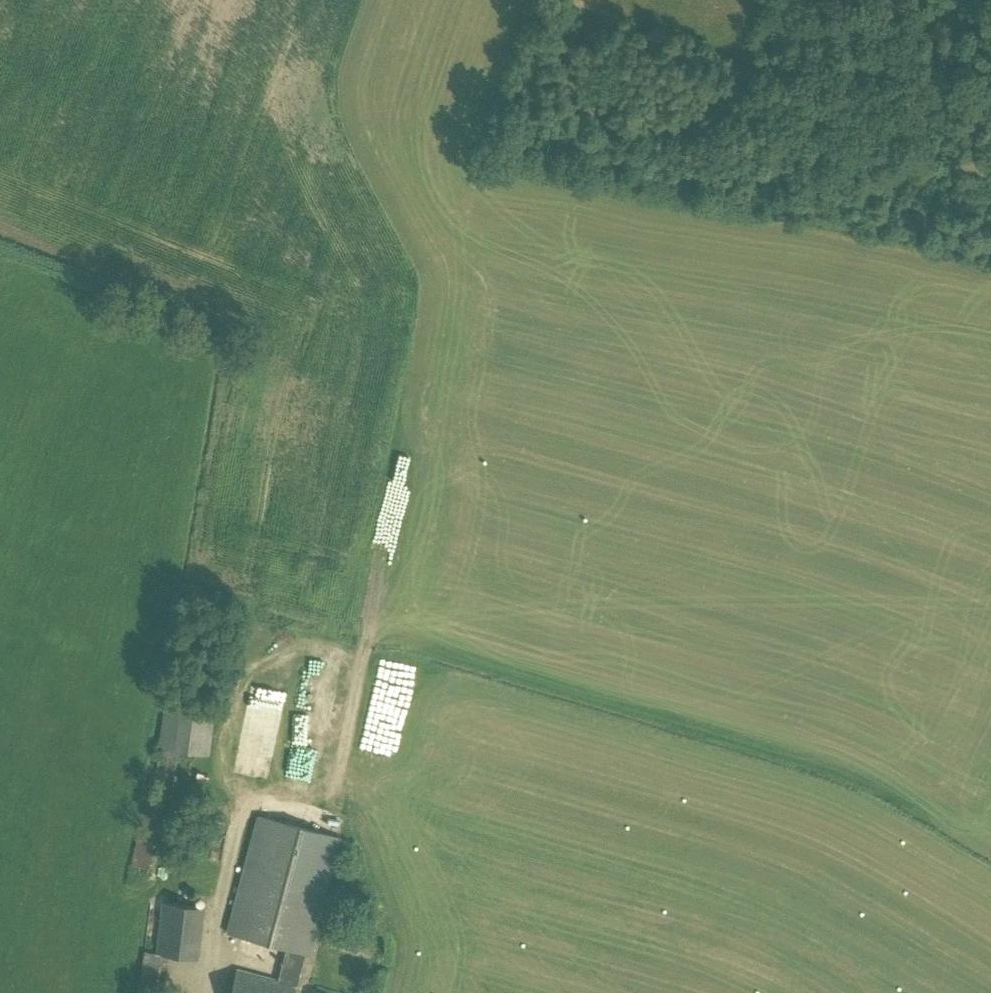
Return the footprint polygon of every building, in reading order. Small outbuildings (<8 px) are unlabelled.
[(412,569),(415,549),(407,547),(403,568),(412,569)] [(252,727),(289,733),(299,667),(282,664),(280,676),(285,676),(281,704),(256,700),(252,727)] [(347,684),(348,673),(331,672),(330,682),(347,684)] [(286,737),(283,778),(347,782),(354,696),(346,695),(347,685),(306,682),(302,738),(286,737)] [(210,756),(215,711),(163,705),(157,749),(161,749),(154,784),(171,787),(179,752),(210,756)] [(339,838),(259,816),(228,933),(286,949),(282,961),(280,961),(279,963),(281,964),(277,980),(236,969),(230,992),(295,992),(298,981),(297,981),(305,954),(309,955),(339,838)] [(147,870),(154,842),(136,839),(130,866),(147,870)] [(204,908),(162,902),(156,954),(144,952),(139,992),(163,992),(168,956),(198,960),(204,908)]
